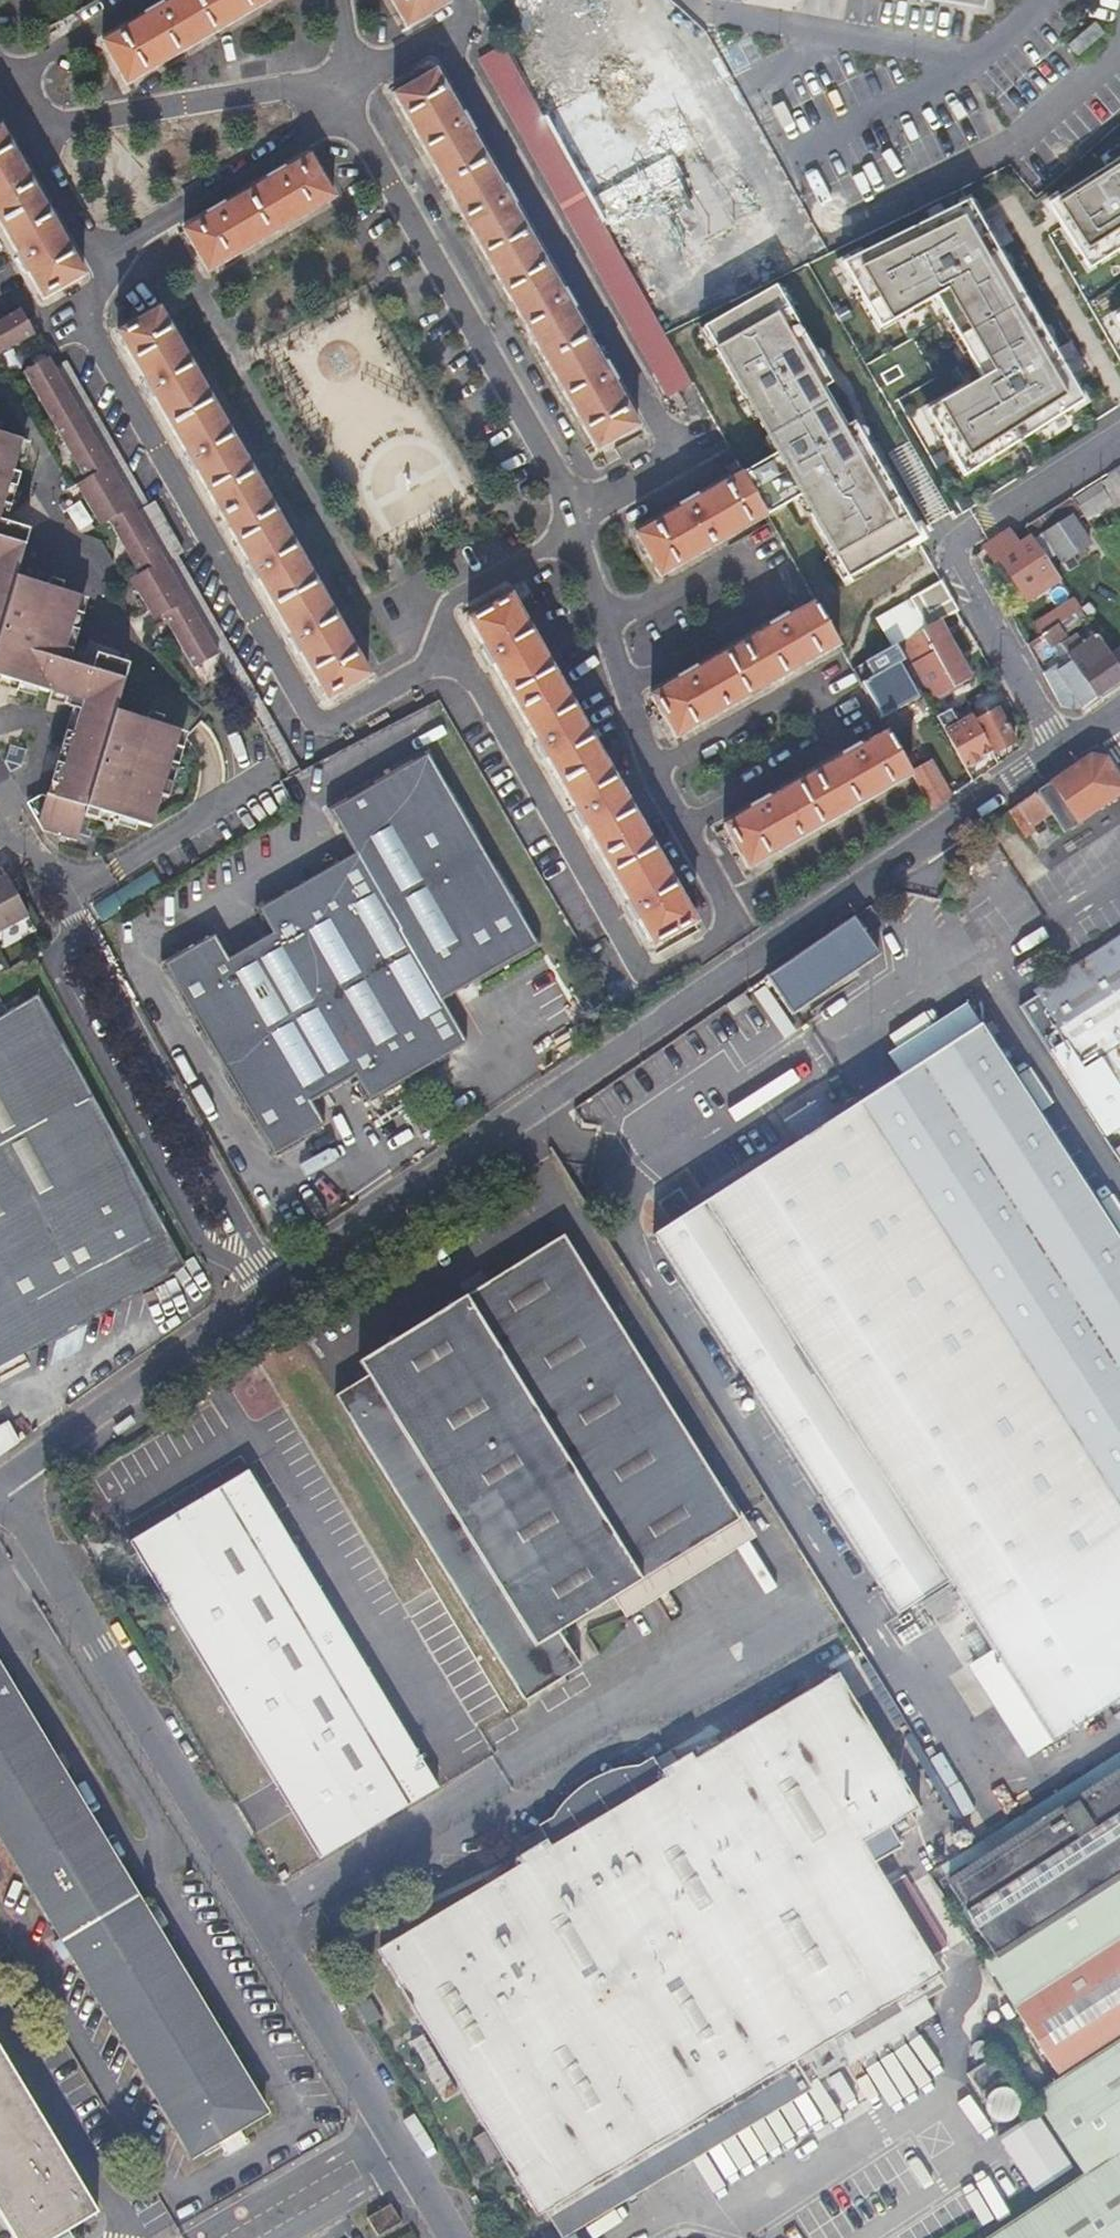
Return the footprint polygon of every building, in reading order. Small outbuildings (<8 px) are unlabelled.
[(281,0),(180,0),(105,42),(128,86),(281,0)] [(447,0),(394,0),(411,33),(452,10),(447,0)] [(984,14),(987,0),(906,0),(984,14)] [(1071,48),(1080,59),(1106,36),(1097,26),(1071,48)] [(687,388),(595,228),(582,207),(538,120),(536,116),(501,48),(477,61),(667,400),(687,388)] [(582,207),(595,228),(645,201),(678,259),(755,215),(662,53),(538,120),(582,207)] [(592,451),(632,428),(443,76),(399,100),(592,451)] [(0,134),(0,231),(38,297),(80,271),(0,134)] [(333,183),(309,142),(182,215),(207,258),(333,183)] [(1119,254),(1119,164),(1053,208),(1094,271),(1119,254)] [(970,479),(1088,404),(1074,379),(1060,354),(1002,254),(986,227),(973,204),(847,267),(884,331),(940,300),(987,382),(931,414),(970,479)] [(986,227),(1002,254),(1018,243),(1002,217),(986,227)] [(739,479),(761,517),(794,498),(844,585),(915,544),(855,441),(848,446),(841,434),(819,395),(826,391),(770,294),(700,335),(737,399),(740,398),(775,458),(739,479)] [(0,309),(0,340),(6,343),(28,329),(12,303),(0,309)] [(327,694),(375,669),(158,303),(115,328),(327,694)] [(1060,354),(1074,379),(1092,368),(1076,343),(1060,354)] [(292,769),(300,765),(178,551),(185,545),(157,496),(146,500),(62,355),(49,365),(189,602),(219,651),(292,769)] [(189,602),(49,365),(44,356),(17,373),(27,392),(42,394),(38,410),(59,444),(76,446),(70,464),(83,482),(78,496),(92,517),(102,518),(117,538),(130,542),(128,558),(138,575),(134,587),(145,607),(158,610),(172,630),(188,635),(183,652),(192,667),(219,651),(189,602)] [(848,446),(855,441),(848,429),(841,434),(848,446)] [(3,483),(11,485),(16,473),(5,470),(14,439),(0,435),(0,493),(3,483)] [(1111,472),(1119,485),(1119,467),(1111,472)] [(1095,521),(1119,503),(1119,501),(1105,476),(1078,493),(1088,509),(1095,521)] [(661,571),(761,517),(739,479),(644,530),(661,571)] [(1074,517),(1088,509),(1078,493),(1028,525),(1038,540),(1051,533),(1066,556),(1090,541),(1074,517)] [(46,696),(56,661),(69,664),(73,649),(60,643),(74,593),(63,590),(65,579),(50,575),(47,585),(14,576),(11,571),(18,570),(29,527),(5,520),(0,522),(0,675),(3,667),(18,672),(16,682),(42,689),(46,696)] [(1033,609),(1067,586),(1038,540),(1018,551),(1007,537),(986,548),(997,570),(1003,566),(1033,609)] [(923,635),(955,617),(938,587),(908,605),(923,635)] [(60,643),(73,649),(87,596),(74,593),(60,643)] [(692,916),(514,599),(472,620),(652,937),(692,916)] [(836,649),(812,606),(654,695),(679,739),(836,649)] [(965,622),(963,617),(961,614),(955,617),(923,635),(902,647),(912,664),(917,660),(937,699),(973,678),(948,632),(965,622)] [(1078,706),(1119,676),(1119,674),(1086,618),(1048,642),(1067,677),(1063,680),(1078,706)] [(895,651),(851,675),(880,725),(919,704),(898,668),(903,665),(895,651)] [(57,800),(44,796),(26,809),(42,834),(75,842),(81,817),(97,821),(101,813),(151,827),(158,797),(168,799),(172,785),(162,783),(177,732),(158,726),(158,717),(143,712),(138,722),(116,716),(106,720),(102,710),(113,706),(124,662),(92,653),(81,668),(70,684),(62,706),(70,708),(79,711),(73,736),(62,734),(58,748),(77,753),(71,771),(63,770),(57,800)] [(49,703),(62,706),(70,684),(81,668),(69,664),(56,661),(46,696),(49,703)] [(16,682),(18,672),(3,667),(0,675),(0,689),(13,693),(16,682)] [(70,708),(62,734),(73,736),(79,711),(70,708)] [(973,725),(987,751),(1012,736),(997,711),(973,725)] [(948,713),(936,720),(967,774),(990,756),(987,751),(973,725),(971,722),(960,731),(948,713)] [(162,783),(172,785),(187,735),(177,732),(162,783)] [(908,775),(884,733),(725,823),(750,865),(908,775)] [(58,748),(44,796),(57,800),(63,770),(71,771),(77,753),(58,748)] [(540,949),(429,754),(330,809),(357,855),(262,909),(275,936),(234,960),(219,933),(167,963),(278,1157),(328,1129),(313,1108),(357,1082),(371,1103),(467,1048),(440,1004),(540,949)] [(1058,777),(1084,818),(1119,795),(1119,775),(1110,760),(1089,756),(1058,777)] [(925,765),(908,775),(929,811),(947,799),(925,765)] [(1010,809),(1027,836),(1053,820),(1036,793),(1010,809)] [(146,874),(88,910),(97,925),(156,889),(146,874)] [(20,920),(0,886),(0,933),(20,920)] [(858,916),(778,971),(803,1006),(880,950),(858,916)] [(1119,1046),(1119,929),(1020,993),(1073,1077),(1119,1046)] [(32,996),(0,1013),(0,1365),(181,1264),(32,996)] [(1056,1756),(1119,1714),(1119,1234),(983,1019),(843,1111),(661,1231),(751,1378),(887,1601),(888,1601),(931,1574),(936,1571),(1056,1756)] [(1119,1140),(1119,1046),(1073,1077),(1115,1143),(1119,1140)] [(301,1422),(295,1426),(298,1432),(323,1473),(476,1728),(578,1668),(533,1596),(715,1487),(571,1241),(382,1351),(332,1379),(342,1396),(301,1422)] [(19,1444),(5,1418),(0,1421),(0,1458),(19,1444)] [(281,1870),(275,1873),(282,1886),(439,1793),(259,1489),(253,1492),(135,1560),(198,1667),(169,1683),(281,1870)] [(264,2106),(0,1674),(0,1833),(193,2150),(264,2106)] [(867,1847),(924,1811),(847,1675),(701,1761),(696,1753),(667,1770),(671,1778),(558,1847),(552,1840),(524,1856),(528,1864),(383,1949),(525,2194),(541,2222),(944,1979),(899,1901),(867,1847)] [(995,2237),(1119,2237),(1119,1755),(975,1849),(930,1877),(1019,2022),(1107,2165),(995,2237)] [(21,2232),(86,2192),(0,2051),(0,2197),(21,2232)] [(1004,2135),(1034,2190),(1074,2169),(1043,2113),(1004,2135)] [(1038,2188),(1045,2200),(1088,2173),(1068,2141),(1063,2144),(1076,2164),(1038,2188)] [(398,2232),(387,2211),(370,2222),(379,2237),(388,2237),(398,2232)]
